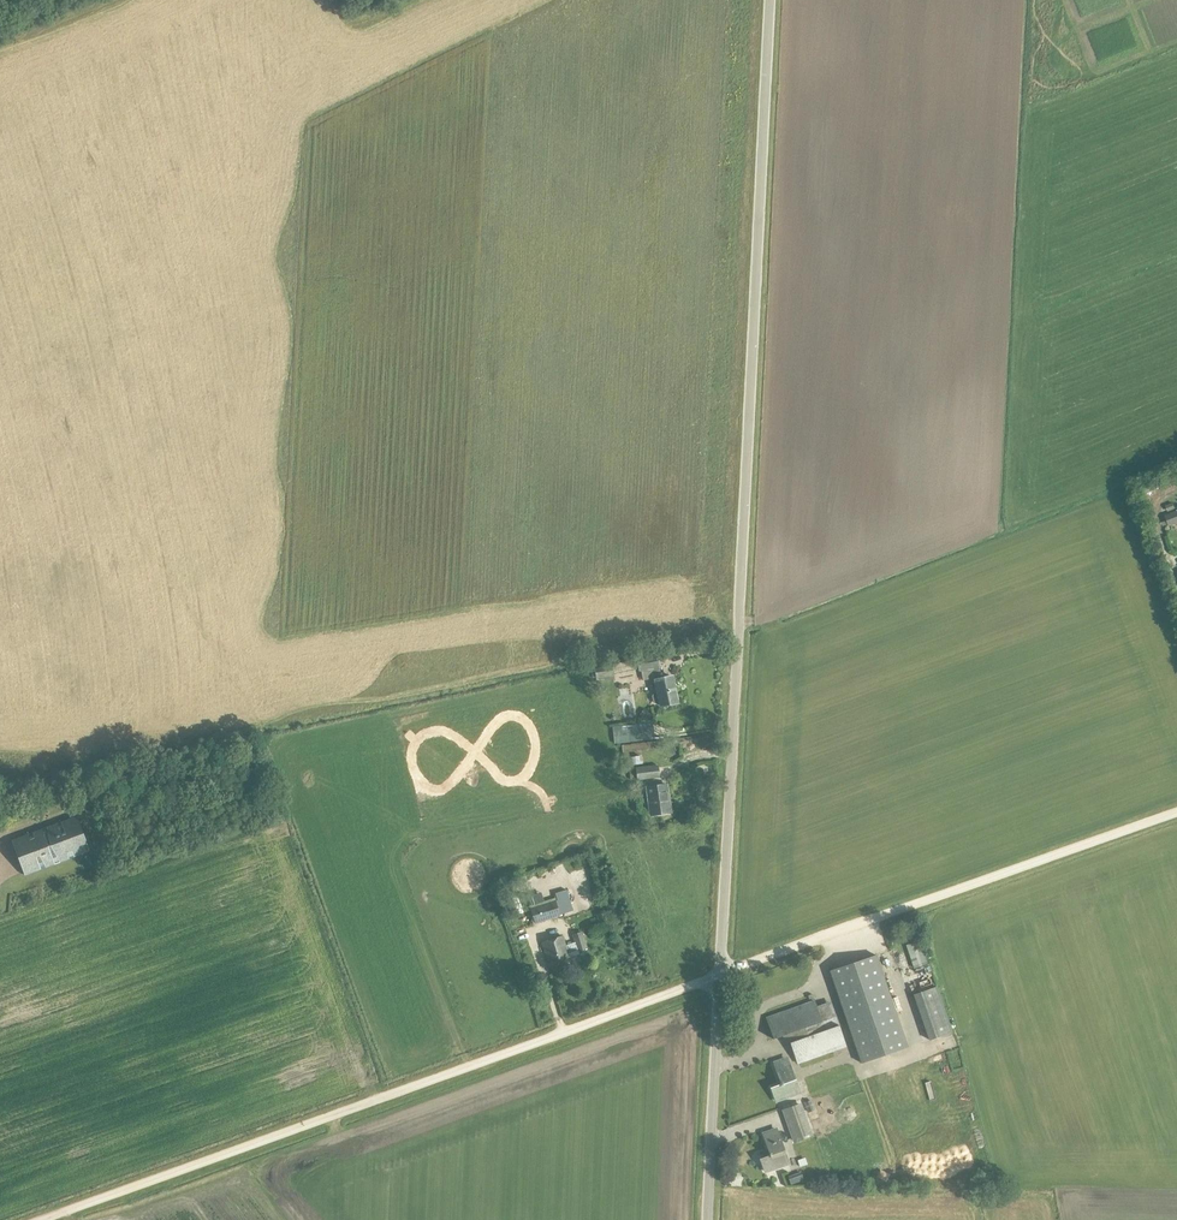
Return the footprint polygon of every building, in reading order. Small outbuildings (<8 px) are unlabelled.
[(1146,486),(1149,493),(1154,491),(1151,484),(1146,486)] [(1162,508),(1164,513),(1176,508),(1176,502),(1162,508)] [(1176,522),(1176,510),(1165,515),(1168,525),(1176,522)] [(638,658),(636,658),(639,669),(639,671),(641,670),(643,679),(656,677),(661,676),(657,654),(638,658)] [(596,678),(614,676),(611,665),(595,668),(596,678)] [(654,692),(652,696),(653,702),(657,704),(660,704),(661,706),(677,702),(672,677),(662,679),(661,676),(656,677),(657,680),(655,680),(658,692),(654,692)] [(695,716),(710,713),(708,704),(693,707),(695,716)] [(640,714),(648,721),(653,715),(645,709),(640,714)] [(613,727),(613,730),(615,743),(655,738),(654,733),(653,723),(613,727)] [(624,766),(643,764),(642,756),(623,758),(624,766)] [(631,779),(637,778),(637,780),(660,777),(659,764),(636,767),(628,769),(631,779)] [(668,784),(661,785),(647,786),(650,815),(671,813),(668,791),(668,784)] [(87,852),(74,818),(14,840),(27,874),(87,852)] [(555,869),(562,865),(557,857),(551,861),(555,869)] [(531,894),(541,891),(534,866),(524,869),(531,894)] [(568,866),(556,871),(558,878),(570,873),(568,866)] [(572,900),(583,896),(579,887),(569,891),(572,900)] [(563,898),(555,900),(530,909),(534,924),(560,916),(560,915),(567,913),(563,898)] [(571,935),(574,942),(565,945),(563,937),(542,943),(550,969),(571,962),(567,951),(576,949),(577,952),(587,949),(582,932),(571,935)] [(927,964),(920,940),(906,945),(913,969),(927,964)] [(830,971),(861,1064),(907,1048),(876,955),(830,971)] [(924,1031),(948,1026),(937,980),(913,985),(924,1031)] [(786,1035),(790,1044),(797,1065),(846,1048),(839,1025),(831,1002),(816,1007),(814,1001),(765,1018),(773,1039),(782,1036),(786,1035)] [(897,1012),(901,1026),(907,1024),(903,1010),(897,1012)] [(786,1060),(773,1064),(781,1085),(770,1089),(775,1101),(798,1093),(786,1060)] [(804,1102),(808,1113),(816,1110),(812,1099),(804,1102)] [(781,1110),(793,1143),(812,1136),(801,1103),(781,1110)] [(764,1172),(787,1164),(776,1130),(763,1135),(770,1155),(760,1159),(764,1172)] [(758,1150),(767,1147),(765,1140),(756,1143),(758,1150)]
